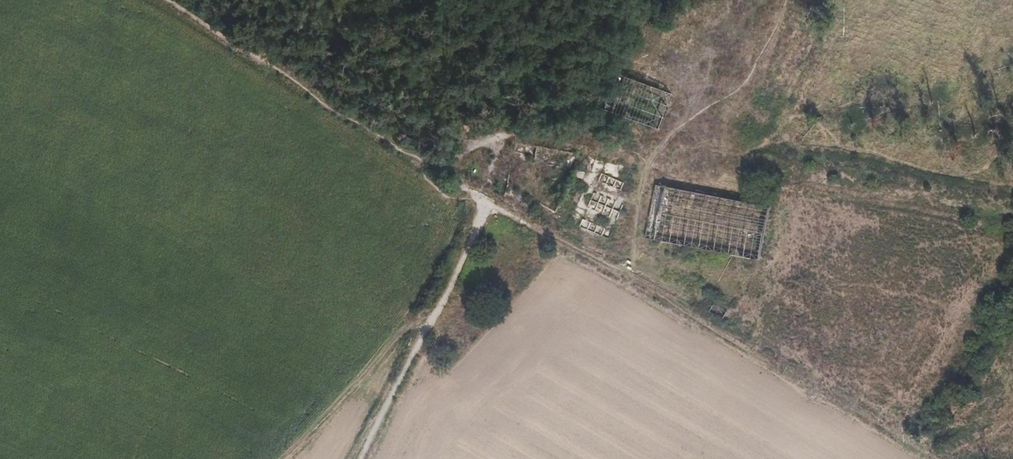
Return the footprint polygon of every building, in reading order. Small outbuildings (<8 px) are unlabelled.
[(462,163),(470,168),(476,158),(468,153),(462,163)] [(607,159),(605,165),(627,175),(630,168),(607,159)] [(599,181),(621,190),(627,175),(605,165),(599,181)] [(594,192),(617,201),(621,190),(599,181),(594,192)] [(558,215),(564,218),(582,182),(581,182),(559,214),(558,215)] [(594,192),(588,207),(610,217),(617,201),(594,192)] [(617,201),(610,217),(619,219),(624,204),(617,201)] [(564,218),(558,215),(552,227),(565,235),(570,221),(564,218)] [(606,228),(583,219),(580,227),(603,236),(606,228)] [(724,318),(728,310),(714,303),(710,311),(724,318)]
